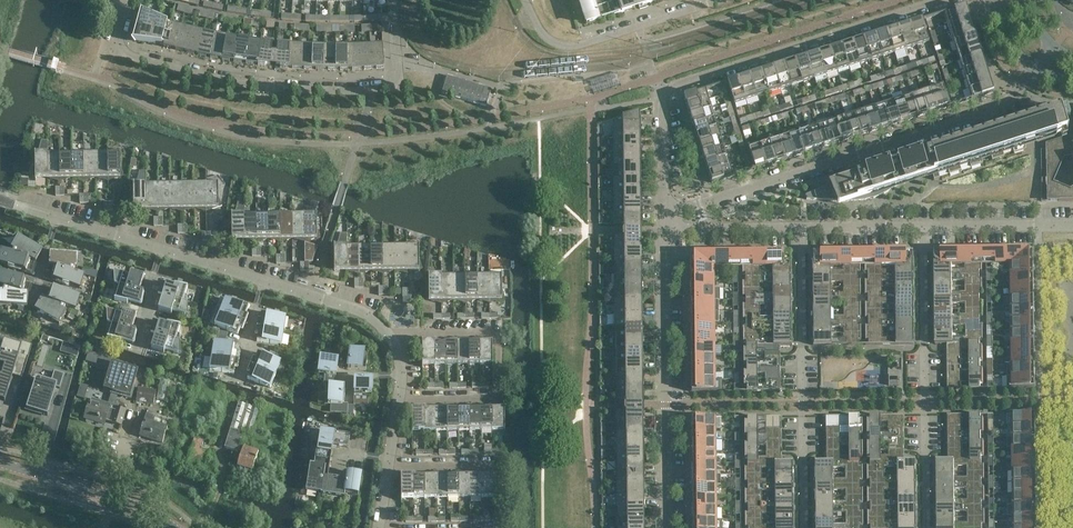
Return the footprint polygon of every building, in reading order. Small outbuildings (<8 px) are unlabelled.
[(602,0),(585,0),(579,2),(582,12),(604,5),(602,0)] [(661,0),(618,0),(607,4),(611,16),(661,0)] [(611,16),(607,4),(604,5),(582,12),(586,24),(611,16)] [(969,16),(965,6),(944,13),(947,23),(969,16)] [(153,30),(157,18),(147,14),(147,13),(144,12),(145,13),(145,14),(146,14),(139,41),(138,41),(137,41),(136,42),(139,42),(152,44),(155,31),(153,30)] [(972,26),(969,16),(947,23),(950,32),(972,26)] [(164,45),(170,24),(157,18),(153,30),(155,31),(152,44),(164,45)] [(929,42),(922,21),(922,20),(910,24),(917,45),(929,42)] [(176,48),(181,27),(170,24),(164,45),(164,46),(171,48),(171,47),(176,48)] [(917,45),(910,24),(899,27),(906,49),(917,45)] [(975,35),(972,26),(950,32),(953,42),(975,35)] [(187,51),(192,29),(181,27),(176,48),(175,50),(182,51),(183,50),(187,51)] [(906,49),(899,27),(887,31),(894,53),(906,49)] [(199,54),(203,32),(192,29),(187,51),(187,52),(194,54),(194,53),(199,54)] [(894,53),(887,31),(876,35),(883,56),(894,53)] [(211,56),(215,34),(203,32),(199,54),(199,55),(206,57),(206,55),(211,56)] [(223,58),(226,36),(215,34),(211,56),(211,58),(217,59),(218,57),(223,58)] [(883,56),(876,35),(865,38),(871,60),(883,56)] [(978,45),(975,35),(953,42),(956,52),(978,45)] [(234,60),(238,38),(226,36),(223,58),(222,60),(229,61),(230,60),(234,60)] [(246,62),(249,40),(238,38),(234,60),(234,62),(241,63),(241,61),(246,62)] [(871,60),(865,38),(853,42),(860,64),(871,60)] [(258,64),(261,42),(249,40),(246,62),(246,64),(253,65),(253,63),(258,64)] [(270,65),(273,44),(273,43),(261,42),(258,64),(258,65),(265,66),(265,65),(269,65),(270,65)] [(860,64),(853,42),(842,46),(849,67),(860,64)] [(287,68),(288,67),(289,44),(277,43),(277,44),(275,66),(276,66),(281,66),(280,68),(287,68)] [(300,67),(301,45),(289,44),(288,67),(292,67),(292,68),(299,69),(300,67)] [(311,68),(312,46),(301,45),(300,67),(304,68),(304,69),(311,69),(311,68)] [(371,69),(371,68),(370,45),(359,46),(359,68),(364,68),(364,69),(371,69)] [(384,67),(382,45),(383,45),(370,45),(371,68),(376,67),(376,69),(383,68),(383,67),(384,67)] [(981,54),(978,45),(956,52),(959,61),(981,54)] [(323,70),(323,68),(324,46),(312,46),(311,68),(316,68),(316,70),(323,70)] [(335,69),(335,46),(324,46),(323,68),(328,68),(328,70),(335,70),(335,69)] [(347,70),(347,68),(347,46),(335,46),(335,69),(340,69),(340,70),(347,70)] [(359,68),(359,46),(347,46),(347,68),(352,68),(352,70),(359,70),(359,68)] [(849,67),(842,46),(830,49),(837,71),(849,67)] [(837,71),(830,49),(819,53),(826,75),(837,71)] [(826,75),(819,53),(807,57),(814,78),(826,75)] [(984,64),(981,54),(959,61),(962,71),(984,64)] [(814,78),(807,57),(796,60),(803,82),(814,78)] [(803,82),(796,60),(785,64),(792,86),(803,82)] [(792,86),(785,64),(773,68),(780,89),(792,86)] [(987,73),(984,64),(962,71),(965,80),(987,73)] [(780,89),(773,68),(762,71),(769,93),(780,89)] [(769,93),(762,71),(750,75),(757,97),(769,93)] [(990,83),(987,73),(965,80),(968,90),(990,83)] [(757,97),(750,75),(739,79),(746,100),(757,97)] [(486,107),(491,90),(447,77),(442,93),(486,107)] [(746,100),(739,79),(727,83),(734,104),(746,100)] [(993,93),(990,83),(968,90),(972,100),(993,93)] [(950,107),(943,85),(931,89),(938,110),(950,107)] [(938,110),(931,89),(922,92),(928,113),(938,110)] [(708,100),(705,90),(684,97),(687,106),(708,100)] [(928,113),(922,92),(912,95),(919,116),(928,113)] [(919,116),(912,95),(902,98),(909,120),(919,116)] [(909,120),(902,98),(893,101),(900,123),(909,120)] [(712,109),(708,100),(687,106),(690,116),(712,109)] [(900,123),(893,101),(883,104),(890,126),(900,123)] [(890,126),(883,104),(874,107),(881,129),(890,126)] [(881,129),(874,107),(864,110),(871,132),(881,129)] [(715,119),(712,109),(690,116),(693,126),(715,119)] [(1024,145),(1067,131),(1061,114),(1064,113),(1067,112),(1067,109),(1060,111),(1060,109),(994,130),(1003,158),(1026,151),(1024,145)] [(871,132),(864,110),(855,113),(862,135),(871,132)] [(640,138),(640,111),(622,116),(622,125),(613,125),(613,138),(640,138)] [(862,135),(855,113),(845,116),(852,138),(862,135)] [(852,138),(845,116),(836,119),(843,141),(852,138)] [(718,128),(715,119),(693,126),(696,135),(718,128)] [(843,141),(836,119),(826,122),(833,144),(843,141)] [(833,144),(826,122),(817,125),(824,147),(833,144)] [(824,147),(817,125),(807,129),(814,150),(824,147)] [(721,138),(718,128),(696,135),(699,145),(721,138)] [(814,150),(807,129),(798,132),(805,153),(814,150)] [(1003,158),(994,130),(973,137),(982,165),(1003,158)] [(805,153),(798,132),(788,135),(795,156),(805,153)] [(1046,143),(1046,144),(1045,144),(1045,161),(1046,161),(1047,202),(1058,202),(1058,201),(1072,201),(1072,134),(1046,143)] [(795,156),(788,135),(779,138),(786,159),(795,156)] [(982,165),(973,137),(951,144),(960,172),(982,165)] [(640,151),(640,138),(613,138),(613,152),(640,151)] [(724,147),(721,138),(699,145),(702,154),(724,147)] [(786,159),(779,138),(769,141),(776,162),(786,159)] [(48,178),(47,154),(48,154),(48,141),(41,141),(38,154),(35,154),(35,163),(32,174),(35,175),(35,178),(47,178),(48,178)] [(776,162),(769,141),(760,144),(767,165),(776,162)] [(767,165),(760,144),(748,148),(755,169),(767,165)] [(960,172),(951,144),(929,151),(937,173),(932,175),(934,180),(960,172)] [(727,157),(724,147),(702,154),(705,164),(727,157)] [(937,173),(929,151),(928,150),(921,152),(921,154),(885,165),(900,185),(927,176),(925,174),(925,173),(931,171),(932,175),(937,173)] [(640,165),(640,151),(613,152),(613,165),(640,165)] [(124,176),(120,166),(120,153),(107,154),(108,181),(124,176)] [(59,154),(48,154),(47,154),(48,178),(60,182),(59,154)] [(72,178),(72,154),(59,154),(60,182),(72,178)] [(84,182),(83,154),(72,154),(72,178),(84,182)] [(96,178),(95,154),(83,154),(84,182),(96,178)] [(108,181),(107,154),(95,154),(96,178),(108,181)] [(730,166),(727,157),(705,164),(708,173),(730,166)] [(900,185),(885,165),(884,164),(865,172),(865,171),(864,171),(865,171),(857,174),(857,173),(856,174),(831,182),(832,185),(805,196),(807,200),(837,201),(838,205),(849,201),(854,202),(857,201),(860,201),(863,201),(865,201),(873,199),(878,197),(882,195),(886,193),(900,185)] [(640,178),(640,165),(613,165),(614,178),(640,178)] [(733,176),(730,166),(708,173),(711,183),(733,176)] [(146,209),(146,185),(146,171),(139,171),(136,185),(133,185),(133,194),(130,204),(133,205),(133,209),(145,209),(146,209)] [(640,189),(640,178),(614,178),(614,190),(640,189)] [(182,212),(182,184),(170,185),(170,209),(182,212)] [(194,208),(194,184),(182,184),(182,212),(194,208)] [(206,212),(206,184),(194,184),(194,208),(206,212)] [(222,207),(219,197),(218,184),(206,184),(206,212),(222,207)] [(158,213),(158,185),(146,185),(146,209),(158,213)] [(170,209),(170,185),(158,185),(158,213),(170,209)] [(641,201),(640,189),(614,190),(614,201),(641,201)] [(641,212),(641,201),(614,201),(614,212),(641,212)] [(244,239),(244,215),(245,215),(244,202),(238,202),(234,215),(231,215),(232,224),(228,235),(232,236),(232,239),(243,239),(244,239)] [(733,209),(721,213),(722,218),(735,214),(733,209)] [(641,248),(641,224),(641,212),(614,212),(614,224),(624,224),(624,231),(624,236),(614,236),(614,248),(641,248)] [(320,237),(317,227),(317,214),(304,215),(304,243),(320,237)] [(256,243),(256,215),(245,215),(244,215),(244,239),(256,243)] [(268,239),(268,215),(256,215),(256,243),(268,239)] [(280,243),(280,215),(268,215),(268,239),(280,243)] [(292,239),(292,215),(280,215),(280,243),(292,239)] [(304,243),(304,215),(292,215),(292,239),(304,243)] [(347,271),(346,247),(347,247),(347,233),(340,234),(337,247),(334,247),(334,256),(331,266),(334,267),(334,271),(346,271),(347,271)] [(42,250),(40,249),(28,243),(29,242),(17,236),(11,249),(14,250),(13,252),(27,259),(28,259),(29,259),(30,260),(36,263),(42,250)] [(395,271),(394,246),(382,247),(383,275),(395,271)] [(407,274),(406,246),(394,246),(395,271),(407,274)] [(423,269),(419,259),(419,246),(406,246),(407,274),(423,269)] [(358,247),(347,247),(346,247),(347,271),(359,275),(358,247)] [(371,271),(370,247),(358,247),(359,275),(371,271)] [(383,275),(382,247),(370,247),(371,271),(383,275)] [(641,262),(641,248),(614,248),(614,262),(641,262)] [(30,260),(29,259),(28,259),(27,259),(13,252),(12,253),(4,250),(0,262),(0,264),(26,273),(30,260)] [(1009,264),(1009,251),(960,252),(960,264),(965,264),(982,264),(1009,264)] [(1034,263),(1034,251),(1009,251),(1009,264),(1011,264),(1011,263),(1034,263)] [(77,269),(79,255),(66,253),(66,255),(53,253),(51,252),(48,267),(55,268),(56,268),(58,268),(74,272),(74,269),(77,269)] [(912,264),(912,253),(912,252),(887,253),(887,265),(895,265),(912,264)] [(960,264),(960,252),(934,252),(934,264),(952,264),(952,265),(960,264)] [(837,266),(837,253),(812,253),(812,265),(829,265),(829,266),(837,266)] [(887,265),(887,253),(837,253),(837,266),(843,266),(843,265),(860,265),(860,266),(864,266),(864,265),(882,265),(887,265)] [(715,267),(715,254),(690,255),(690,267),(714,266),(714,267),(715,267)] [(765,266),(765,254),(715,254),(715,267),(742,267),(742,266),(759,266),(759,267),(765,266)] [(790,266),(790,255),(790,254),(765,254),(765,266),(772,266),(790,266)] [(641,275),(641,262),(614,262),(615,275),(641,275)] [(1034,274),(1034,269),(1034,263),(1011,263),(1011,264),(1011,275),(1034,274)] [(912,276),(912,270),(912,264),(895,265),(895,270),(882,270),(882,265),(864,265),(864,266),(864,272),(865,272),(867,272),(867,276),(912,276)] [(979,275),(979,271),(982,271),(982,264),(965,264),(965,270),(952,270),(952,265),(952,264),(934,264),(934,275),(979,275)] [(860,272),(860,266),(860,265),(843,265),(843,266),(843,271),(829,271),(829,266),(829,265),(812,265),(812,277),(857,276),(857,272),(859,272),(860,272)] [(714,278),(714,267),(714,266),(690,267),(690,278),(714,278)] [(790,277),(790,271),(790,266),(772,266),(772,272),(759,272),(759,267),(759,266),(742,266),(742,267),(742,273),(743,273),(745,273),(745,277),(790,277)] [(79,288),(82,278),(83,275),(74,272),(58,268),(56,268),(55,268),(52,281),(79,288)] [(139,291),(144,277),(131,273),(130,274),(131,274),(130,276),(114,271),(114,284),(119,286),(119,285),(139,292),(139,291)] [(26,279),(0,272),(0,287),(4,288),(20,292),(21,292),(22,293),(26,279)] [(1035,286),(1034,274),(1011,275),(1011,286),(1035,286)] [(641,288),(641,275),(615,275),(615,288),(641,288)] [(952,287),(952,281),(965,281),(965,286),(982,286),(982,279),(980,279),(979,275),(934,275),(935,287),(952,287)] [(441,304),(441,276),(428,276),(428,289),(426,299),(441,304)] [(453,300),(453,276),(441,276),(441,304),(453,300)] [(465,304),(465,276),(453,276),(453,300),(465,304)] [(477,300),(477,276),(465,276),(465,304),(477,300)] [(489,304),(489,276),(477,276),(477,300),(489,304)] [(505,298),(502,288),(502,276),(489,276),(489,304),(505,298)] [(860,288),(860,280),(859,280),(859,281),(857,281),(857,276),(812,277),(812,288),(830,288),(830,282),(843,282),(843,288),(860,288)] [(912,287),(912,276),(867,276),(867,281),(865,281),(865,280),(865,287),(882,287),(882,282),(895,282),(895,287),(912,287)] [(790,288),(790,277),(745,277),(745,282),(743,282),(742,282),(742,289),(759,289),(759,283),(772,283),(773,288),(790,288)] [(714,289),(714,278),(690,278),(690,289),(714,289)] [(183,302),(187,288),(188,288),(175,284),(174,287),(161,283),(158,296),(159,296),(159,295),(162,296),(183,302)] [(141,305),(144,292),(143,292),(143,293),(139,291),(139,292),(119,285),(119,286),(115,299),(114,299),(114,300),(127,303),(128,301),(141,305)] [(980,298),(980,293),(982,293),(982,286),(965,286),(965,292),(952,292),(952,287),(935,287),(935,298),(980,298)] [(1035,297),(1035,291),(1035,286),(1011,286),(1011,297),(1035,297)] [(913,298),(912,292),(912,287),(895,287),(895,293),(882,293),(882,287),(865,287),(865,295),(865,294),(868,294),(868,299),(913,298)] [(22,293),(21,292),(20,292),(4,288),(3,291),(1,291),(0,296),(0,305),(11,307),(11,305),(24,307),(27,308),(29,294),(22,293)] [(74,310),(78,296),(52,288),(48,300),(48,301),(50,301),(65,308),(65,307),(74,310)] [(642,302),(641,288),(615,288),(615,302),(642,302)] [(790,300),(790,294),(790,288),(773,288),(773,294),(760,295),(759,289),(742,289),(743,296),(745,296),(745,300),(790,300)] [(860,295),(860,288),(843,288),(843,293),(830,293),(830,288),(812,288),(813,299),(857,299),(857,295),(860,295)] [(714,300),(714,289),(690,289),(690,301),(714,300)] [(186,315),(189,304),(183,302),(162,296),(159,311),(171,314),(172,313),(171,313),(172,312),(186,315)] [(64,310),(65,308),(50,301),(48,301),(48,300),(41,297),(35,310),(38,311),(49,317),(49,319),(60,324),(66,311),(64,310)] [(1035,308),(1035,297),(1011,297),(1011,309),(1035,308)] [(913,310),(913,304),(913,298),(868,299),(868,303),(866,303),(865,303),(865,310),(882,310),(882,304),(895,304),(896,310),(913,310)] [(953,309),(952,303),(965,303),(966,309),(983,309),(983,302),(982,302),(980,302),(980,298),(935,298),(935,309),(953,309)] [(246,315),(248,309),(225,299),(220,312),(246,323),(248,316),(246,315)] [(860,310),(860,303),(858,303),(857,299),(813,299),(813,311),(830,311),(830,305),(843,305),(843,310),(860,310)] [(718,312),(718,300),(714,300),(690,301),(690,312),(718,312)] [(760,311),(760,305),(773,305),(773,311),(790,311),(790,300),(745,300),(745,304),(743,304),(743,311),(760,311)] [(642,315),(642,302),(615,302),(615,315),(642,315)] [(1035,320),(1035,314),(1035,308),(1011,309),(1011,320),(1035,320)] [(980,320),(980,316),(982,316),(983,316),(983,309),(966,309),(966,315),(953,315),(953,309),(935,309),(935,321),(980,320)] [(132,330),(136,316),(123,312),(123,313),(123,315),(106,310),(107,323),(112,325),(112,324),(132,331),(132,330)] [(860,317),(860,310),(843,310),(843,316),(830,316),(830,311),(813,311),(813,322),(858,322),(858,317),(860,317)] [(913,321),(913,315),(913,310),(896,310),(896,316),(883,316),(882,310),(865,310),(865,317),(866,317),(868,317),(868,321),(913,321)] [(791,322),(790,316),(790,311),(773,311),(773,317),(760,317),(760,311),(743,311),(743,319),(743,318),(746,318),(746,323),(791,322)] [(243,330),(246,323),(220,312),(215,326),(238,335),(240,329),(243,330)] [(718,323),(718,312),(690,312),(691,323),(714,323),(718,323)] [(284,331),(286,317),(261,314),(260,320),(258,319),(256,327),(284,331)] [(642,326),(642,315),(615,315),(615,326),(642,326)] [(953,332),(953,326),(966,326),(966,332),(983,332),(983,325),(982,325),(980,325),(980,320),(935,321),(935,332),(953,332)] [(1035,331),(1035,320),(1011,320),(1011,331),(1035,331)] [(913,332),(913,321),(868,321),(868,326),(866,326),(865,326),(865,333),(883,333),(883,327),(896,327),(896,333),(913,332)] [(176,340),(180,327),(180,326),(167,323),(167,325),(154,322),(151,334),(152,334),(155,335),(176,340)] [(791,334),(791,322),(746,323),(746,327),(744,327),(743,327),(743,334),(760,334),(760,328),(773,328),(773,334),(791,334)] [(830,333),(830,327),(843,327),(844,333),(861,333),(861,326),(860,326),(858,326),(858,322),(813,322),(813,333),(830,333)] [(714,334),(714,323),(691,323),(691,335),(714,334)] [(134,344),(136,331),(136,330),(135,331),(132,330),(132,331),(112,324),(112,325),(108,338),(107,338),(107,339),(120,342),(121,339),(134,344)] [(642,338),(642,326),(615,326),(615,338),(642,338)] [(281,346),(284,331),(256,327),(255,335),(258,335),(257,342),(281,346)] [(1035,342),(1035,336),(1035,331),(1011,331),(1012,343),(1035,342)] [(913,344),(913,338),(913,332),(896,333),(896,339),(883,339),(883,333),(865,333),(865,340),(866,340),(868,340),(868,344),(865,344),(865,345),(913,344)] [(983,339),(983,332),(966,332),(966,338),(953,338),(953,332),(935,332),(935,344),(947,344),(947,343),(980,343),(980,339),(982,339),(983,339)] [(861,340),(861,333),(844,333),(844,338),(830,338),(830,333),(813,333),(813,345),(861,345),(861,344),(858,344),(858,340),(860,340),(861,340)] [(715,346),(714,334),(691,335),(691,346),(715,346)] [(791,346),(791,339),(791,334),(773,334),(773,340),(760,340),(760,334),(743,334),(743,341),(744,341),(746,341),(746,345),(779,345),(779,346),(791,346)] [(179,354),(182,342),(176,341),(176,340),(155,335),(151,349),(164,353),(164,352),(165,350),(179,354)] [(480,364),(480,337),(468,341),(469,364),(480,364)] [(493,364),(492,348),(492,341),(480,337),(480,364),(493,364)] [(435,365),(434,338),(419,343),(422,353),(422,365),(435,365)] [(446,364),(446,341),(434,338),(435,365),(446,364)] [(457,364),(457,338),(446,341),(446,364),(457,364)] [(469,364),(468,341),(457,338),(457,364),(469,364)] [(642,349),(642,338),(615,338),(615,349),(642,349)] [(238,353),(239,346),(214,342),(212,356),(239,361),(240,353),(238,353)] [(1035,354),(1035,342),(1012,343),(1012,354),(1035,354)] [(983,354),(983,347),(982,347),(980,347),(980,343),(947,343),(947,344),(947,355),(962,355),(962,349),(969,349),(970,354),(983,354)] [(779,356),(779,346),(779,345),(746,345),(746,350),(744,350),(743,350),(743,357),(757,357),(757,351),(765,351),(765,356),(779,356)] [(715,357),(715,346),(691,346),(691,357),(715,357)] [(642,360),(642,349),(615,349),(616,361),(642,360)] [(366,371),(368,353),(350,351),(348,368),(366,371)] [(13,376),(12,375),(13,371),(23,374),(28,357),(18,354),(17,358),(0,353),(0,354),(0,400),(5,401),(13,376)] [(276,375),(281,362),(258,353),(255,359),(253,358),(250,365),(276,375)] [(983,361),(983,354),(970,354),(970,360),(962,360),(962,355),(947,355),(947,366),(980,366),(980,361),(982,361),(983,361)] [(1035,365),(1035,359),(1035,354),(1012,354),(1012,365),(1035,365)] [(238,368),(239,361),(212,356),(210,370),(234,374),(235,368),(238,368)] [(336,376),(338,360),(338,358),(321,356),(318,373),(336,376)] [(779,368),(779,362),(779,356),(765,356),(765,362),(757,362),(757,357),(743,357),(743,364),(744,364),(746,364),(746,368),(779,368)] [(715,368),(715,357),(691,357),(691,369),(715,368)] [(902,368),(901,359),(893,359),(893,368),(902,368)] [(642,374),(642,360),(616,361),(616,374),(642,374)] [(130,398),(138,371),(111,363),(103,390),(130,398)] [(270,388),(276,375),(250,365),(247,372),(250,373),(247,379),(270,388)] [(1036,376),(1035,365),(1012,365),(1012,376),(1012,377),(1036,376)] [(983,377),(983,370),(980,370),(980,366),(947,366),(947,377),(962,377),(962,372),(970,372),(970,377),(983,377)] [(715,380),(715,368),(691,369),(691,380),(715,380)] [(780,379),(779,368),(746,368),(746,372),(744,372),(743,372),(743,379),(757,379),(757,374),(765,374),(765,379),(780,379)] [(56,388),(60,389),(65,375),(54,372),(51,382),(36,378),(26,409),(48,416),(56,388)] [(642,387),(642,374),(616,374),(616,387),(642,387)] [(1036,388),(1036,382),(1036,376),(1012,377),(1008,377),(1008,378),(1008,387),(1008,389),(1036,388)] [(983,384),(983,377),(970,377),(970,383),(962,383),(962,377),(947,377),(947,389),(983,389),(983,388),(981,388),(981,384),(983,384)] [(372,398),(372,380),(355,379),(354,397),(372,398)] [(780,391),(780,384),(780,379),(765,379),(765,385),(757,385),(757,379),(743,379),(743,387),(744,387),(744,386),(746,386),(746,390),(746,391),(744,391),(780,391)] [(715,391),(715,380),(691,380),(691,392),(717,392),(716,391),(715,391)] [(85,397),(89,385),(82,383),(78,395),(85,397)] [(342,405),(343,387),(325,387),(325,404),(342,405)] [(643,423),(643,399),(642,387),(616,387),(616,399),(625,399),(625,406),(625,411),(616,411),(616,423),(643,423)] [(153,405),(156,392),(138,388),(136,401),(153,405)] [(122,426),(126,411),(116,408),(115,411),(89,403),(84,419),(104,425),(106,420),(111,422),(122,426)] [(447,431),(446,404),(435,408),(435,431),(447,431)] [(458,431),(458,408),(446,404),(447,431),(458,431)] [(469,431),(469,404),(458,408),(458,431),(469,431)] [(481,431),(481,408),(469,404),(469,431),(481,431)] [(492,431),(492,404),(481,408),(481,431),(492,431)] [(505,419),(508,409),(492,404),(492,431),(505,430),(505,419)] [(424,431),(424,405),(408,410),(411,420),(411,431),(424,431)] [(435,431),(435,408),(424,405),(424,431),(435,431)] [(163,443),(168,427),(153,423),(155,417),(146,414),(145,420),(144,420),(139,436),(163,443)] [(1036,426),(1036,415),(1036,414),(1011,414),(1011,415),(1012,415),(1012,426),(1036,426)] [(902,427),(902,415),(866,416),(869,416),(869,417),(869,421),(867,421),(866,421),(866,428),(880,428),(888,428),(888,427),(902,427)] [(984,426),(984,419),(983,419),(981,419),(981,415),(984,415),(948,415),(948,427),(962,427),(962,421),(970,421),(970,427),(984,426)] [(862,428),(862,421),(861,421),(859,421),(859,417),(862,417),(862,416),(826,416),(826,428),(840,428),(840,429),(848,428),(862,428)] [(715,429),(715,418),(717,418),(717,417),(692,418),(692,430),(715,429)] [(780,429),(780,417),(744,417),(744,418),(747,418),(747,422),(745,422),(744,422),(744,429),(758,429),(758,423),(766,423),(766,429),(780,429)] [(643,436),(643,423),(616,423),(616,437),(643,436)] [(984,434),(984,426),(970,427),(970,432),(962,432),(962,427),(948,427),(948,438),(981,438),(981,433),(983,433),(983,434),(984,434)] [(1036,437),(1036,431),(1036,426),(1012,426),(1013,437),(1036,437)] [(902,439),(902,433),(902,427),(888,427),(888,428),(888,433),(880,433),(880,428),(866,428),(866,435),(867,435),(869,435),(869,439),(902,439)] [(862,435),(862,428),(848,428),(848,433),(840,434),(840,429),(840,428),(826,428),(826,440),(859,439),(859,435),(861,435),(862,435)] [(258,452),(239,446),(243,433),(231,429),(225,448),(237,452),(237,451),(242,452),(237,466),(253,471),(258,452)] [(716,441),(715,429),(692,430),(692,441),(716,441)] [(780,440),(780,434),(780,429),(766,429),(766,434),(758,434),(758,429),(744,429),(744,436),(745,436),(747,436),(747,440),(780,440)] [(348,447),(349,439),(349,437),(350,436),(336,434),(332,433),(320,431),(320,432),(321,432),(319,443),(333,445),(337,446),(348,448),(349,447),(348,447)] [(643,450),(643,436),(616,437),(616,450),(643,450)] [(209,452),(201,450),(204,440),(195,437),(188,460),(205,465),(209,452)] [(1036,449),(1036,437),(1013,437),(1013,449),(1036,449)] [(984,449),(984,442),(983,442),(981,442),(981,438),(948,438),(948,450),(963,449),(963,444),(970,444),(971,449),(984,449)] [(862,450),(862,443),(861,443),(861,444),(859,444),(859,439),(826,440),(826,451),(840,451),(840,445),(848,445),(848,451),(862,450)] [(902,450),(902,439),(869,439),(869,443),(867,443),(866,443),(866,450),(880,450),(880,445),(888,445),(888,450),(902,450)] [(780,451),(780,440),(747,440),(747,445),(745,445),(744,445),(744,452),(758,452),(758,446),(766,446),(766,452),(780,451)] [(716,452),(716,441),(692,441),(692,452),(716,452)] [(331,460),(332,453),(333,445),(319,443),(317,443),(314,465),(312,464),(311,464),(311,465),(326,467),(325,467),(327,468),(327,467),(329,468),(329,469),(331,460)] [(984,456),(984,449),(971,449),(971,455),(963,455),(963,449),(948,450),(948,460),(948,461),(981,461),(981,456),(983,456),(984,456)] [(1036,460),(1036,454),(1036,449),(1013,449),(1013,460),(1036,460)] [(643,461),(643,450),(616,450),(617,461),(643,461)] [(862,458),(862,450),(848,451),(848,456),(840,456),(840,451),(826,451),(826,462),(859,462),(859,457),(861,457),(861,458),(862,458)] [(903,461),(903,455),(902,450),(888,450),(888,456),(880,456),(880,450),(866,450),(867,457),(869,457),(869,462),(903,461)] [(780,462),(780,457),(780,451),(766,452),(766,457),(758,457),(758,452),(744,452),(744,459),(745,459),(747,459),(747,463),(780,463),(780,462)] [(716,463),(716,452),(692,452),(692,464),(716,463)] [(954,472),(954,466),(967,466),(967,472),(984,472),(984,465),(982,465),(981,461),(948,461),(948,460),(937,460),(937,472),(954,472)] [(1037,471),(1036,460),(1013,460),(1013,471),(1037,471)] [(643,472),(643,461),(617,461),(617,473),(643,472)] [(884,473),(884,467),(897,467),(897,473),(914,473),(914,461),(903,461),(869,462),(869,466),(867,466),(867,473),(884,473)] [(762,474),(762,468),(775,468),(775,474),(792,474),(792,462),(780,462),(780,463),(747,463),(747,467),(745,467),(744,467),(744,474),(762,474)] [(832,473),(832,467),(845,467),(845,473),(862,473),(862,466),(861,466),(859,466),(859,462),(826,462),(814,462),(814,474),(832,473)] [(716,475),(716,463),(692,464),(692,475),(716,475)] [(321,493),(324,476),(325,467),(326,467),(311,465),(311,464),(310,464),(306,490),(308,491),(316,492),(321,493)] [(413,498),(413,471),(397,477),(401,487),(401,498),(413,498)] [(425,498),(425,475),(413,471),(413,498),(425,498)] [(436,498),(436,471),(425,475),(425,498),(436,498)] [(447,498),(447,475),(436,471),(436,498),(447,498)] [(459,498),(458,471),(447,475),(447,498),(459,498)] [(470,498),(470,474),(458,471),(459,498),(470,498)] [(481,497),(481,471),(470,474),(470,498),(481,497)] [(494,497),(494,481),(494,475),(481,471),(481,497),(494,497)] [(1037,483),(1037,477),(1037,471),(1013,471),(1013,483),(1037,483)] [(644,484),(643,472),(617,473),(617,484),(644,484)] [(984,479),(984,472),(967,472),(967,478),(954,478),(954,472),(937,472),(937,484),(982,483),(982,479),(984,479)] [(358,496),(361,476),(362,475),(361,475),(357,475),(357,473),(356,473),(351,473),(351,474),(348,473),(347,476),(347,480),(346,480),(347,480),(345,493),(358,495),(358,496)] [(862,480),(862,473),(845,473),(845,479),(832,479),(832,473),(814,474),(815,485),(859,484),(859,480),(862,480)] [(915,484),(914,478),(914,473),(897,473),(897,478),(884,478),(884,473),(867,473),(867,480),(870,480),(870,484),(915,484)] [(792,485),(792,479),(792,474),(775,474),(775,480),(762,480),(762,474),(744,474),(745,481),(747,481),(747,486),(792,485)] [(347,480),(346,480),(344,480),(344,479),(336,478),(331,478),(331,477),(328,477),(328,475),(327,477),(324,476),(321,493),(321,494),(344,498),(345,493),(347,480)] [(720,486),(720,475),(716,475),(692,475),(692,486),(716,486),(720,486)] [(955,495),(955,489),(968,489),(968,495),(985,494),(985,487),(984,487),(982,488),(982,483),(937,484),(937,495),(955,495)] [(1037,494),(1037,483),(1013,483),(1013,494),(1037,494)] [(644,495),(644,484),(617,484),(617,495),(644,495)] [(832,496),(832,490),(845,490),(845,496),(862,496),(862,489),(860,489),(859,484),(815,485),(815,496),(832,496)] [(884,496),(884,490),(897,489),(897,495),(915,495),(915,484),(870,484),(870,489),(868,489),(867,489),(867,496),(884,496)] [(762,497),(762,491),(775,491),(775,497),(793,497),(792,485),(747,486),(747,490),(745,490),(745,497),(762,497)] [(716,497),(716,486),(692,486),(693,498),(716,497)] [(985,502),(985,494),(968,495),(968,500),(955,500),(955,495),(937,495),(937,506),(982,506),(982,501),(984,501),(984,502),(985,502)] [(1037,505),(1037,499),(1037,494),(1013,494),(1013,506),(1037,505)] [(644,506),(644,495),(617,495),(617,507),(644,506)] [(915,507),(915,501),(915,495),(897,495),(897,501),(884,501),(884,496),(867,496),(867,503),(868,503),(870,503),(870,507),(915,507)] [(862,503),(862,496),(845,496),(845,501),(832,502),(832,496),(815,496),(815,508),(860,507),(860,503),(862,503)] [(716,509),(716,497),(693,498),(693,509),(716,509)] [(793,508),(793,502),(793,497),(775,497),(775,502),(762,502),(762,497),(745,497),(745,504),(746,504),(748,504),(748,508),(793,508)] [(1037,517),(1037,505),(1013,506),(1013,517),(1037,517)] [(644,518),(644,506),(617,507),(617,518),(644,518)] [(955,517),(955,511),(968,511),(968,517),(985,517),(985,510),(984,510),(982,510),(982,506),(937,506),(937,518),(955,517)] [(833,519),(833,513),(846,513),(846,519),(863,518),(863,511),(862,511),(860,512),(860,507),(815,508),(815,519),(833,519)] [(884,518),(884,512),(897,512),(897,518),(915,518),(915,507),(870,507),(870,511),(868,511),(867,511),(867,518),(884,518)] [(762,520),(762,513),(775,513),(775,519),(793,519),(793,508),(748,508),(748,513),(746,513),(745,513),(745,520),(762,520)] [(716,520),(716,509),(693,509),(693,520),(716,520)] [(985,517),(968,517),(968,523),(955,523),(955,517),(937,518),(937,527),(982,527),(982,524),(984,524),(985,524),(985,517)] [(1037,522),(1037,517),(1013,517),(1014,527),(1027,527),(1037,527),(1037,522)] [(644,518),(617,518),(617,527),(644,527),(644,518)] [(863,518),(846,519),(846,524),(833,524),(833,519),(815,519),(815,527),(860,527),(860,525),(862,525),(862,526),(863,525),(863,518)] [(915,523),(915,518),(897,518),(897,524),(884,524),(884,518),(867,518),(867,525),(868,525),(870,525),(870,527),(915,527),(915,523)] [(793,525),(793,519),(775,519),(775,525),(762,525),(762,520),(745,520),(745,527),(746,527),(748,527),(793,527),(793,525)]
